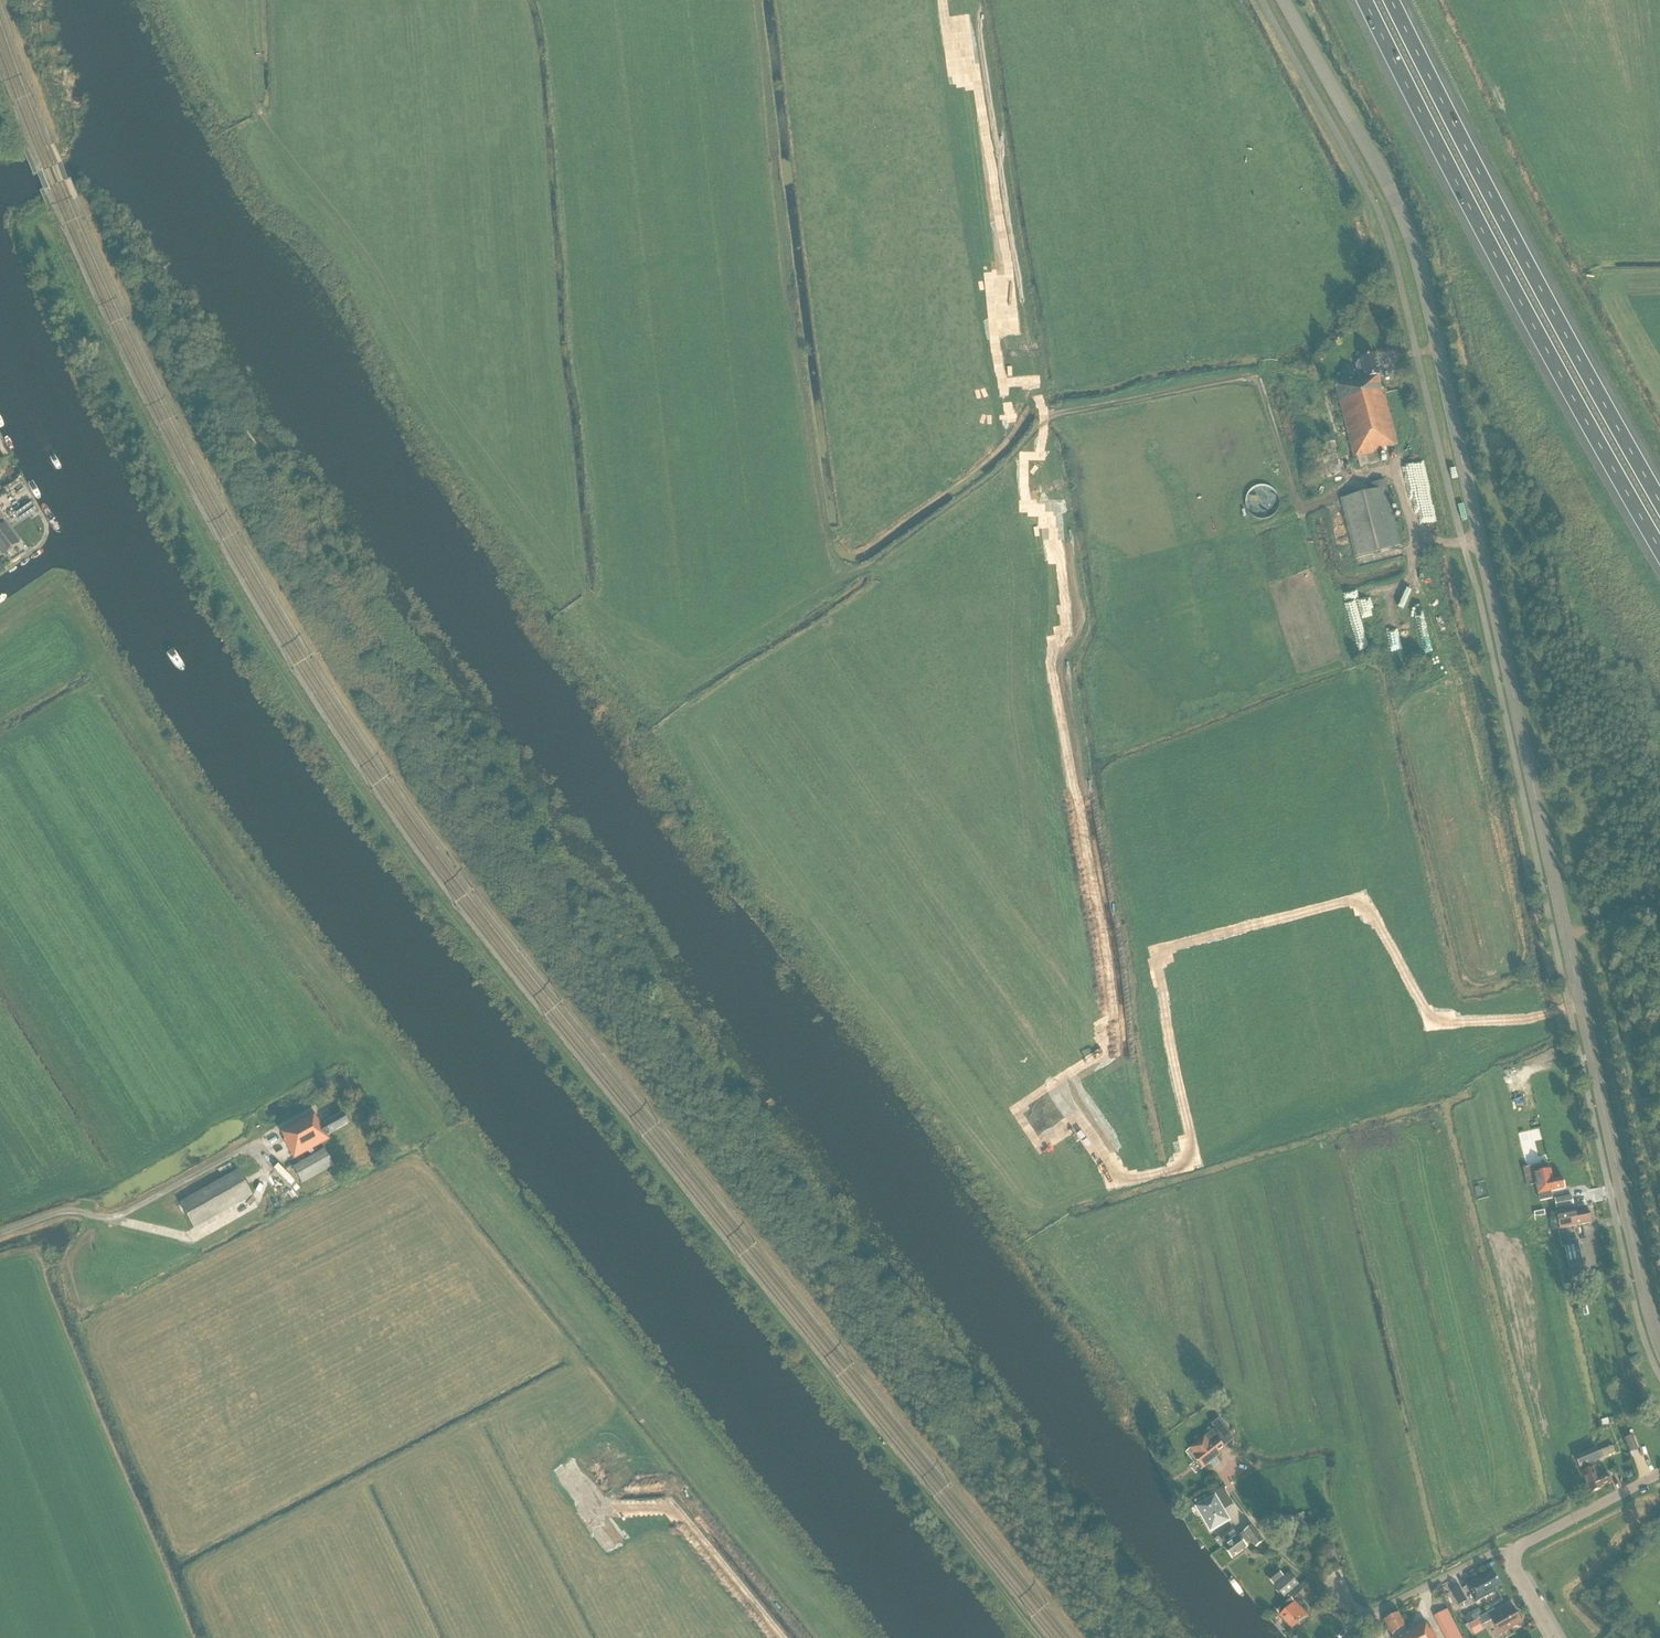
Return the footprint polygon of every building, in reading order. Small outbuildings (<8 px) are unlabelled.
[(1336,386),(1339,400),(1381,389),(1378,376),(1379,376),(1374,356),(1360,359),(1361,363),(1357,363),(1355,367),(1358,381),(1336,386)] [(1354,459),(1358,458),(1360,467),(1380,462),(1378,453),(1386,451),(1385,448),(1398,445),(1383,389),(1381,389),(1339,400),(1354,459)] [(1401,546),(1385,480),(1372,484),(1374,491),(1341,500),(1356,557),(1401,546)] [(2,554),(17,543),(3,524),(2,525),(0,523),(0,551),(2,554)] [(321,1126),(314,1113),(280,1132),(285,1140),(284,1141),(294,1159),(329,1139),(327,1136),(348,1124),(342,1114),(324,1124),(321,1126)] [(333,1166),(324,1150),(292,1168),(301,1184),(333,1166)] [(280,1186),(287,1182),(281,1168),(273,1172),(280,1186)] [(1553,1198),(1551,1192),(1565,1189),(1563,1178),(1553,1180),(1551,1170),(1535,1173),(1540,1201),(1553,1198)] [(194,1229),(236,1205),(252,1196),(237,1171),(179,1204),(194,1229)] [(1574,1206),(1572,1195),(1555,1198),(1557,1209),(1574,1206)] [(1577,1208),(1557,1212),(1560,1229),(1558,1230),(1562,1247),(1565,1247),(1579,1244),(1578,1239),(1570,1241),(1567,1228),(1575,1226),(1590,1223),(1588,1211),(1578,1213),(1577,1208)] [(1579,1244),(1565,1247),(1568,1261),(1582,1258),(1579,1244)] [(1618,1436),(1625,1435),(1620,1416),(1613,1418),(1618,1436)] [(1235,1439),(1220,1418),(1212,1424),(1215,1428),(1189,1448),(1194,1455),(1193,1456),(1203,1469),(1210,1464),(1214,1468),(1221,1463),(1217,1458),(1221,1455),(1218,1452),(1235,1439)] [(1629,1452),(1638,1449),(1633,1436),(1624,1440),(1629,1452)] [(1604,1457),(1617,1453),(1614,1445),(1601,1449),(1604,1457)] [(1597,1447),(1576,1456),(1581,1466),(1584,1471),(1583,1471),(1592,1492),(1602,1487),(1602,1486),(1612,1482),(1608,1473),(1598,1478),(1594,1467),(1593,1467),(1591,1462),(1601,1457),(1597,1447)] [(1632,1469),(1625,1472),(1627,1478),(1628,1479),(1634,1476),(1634,1475),(1632,1469)] [(1211,1512),(1204,1516),(1213,1531),(1230,1521),(1222,1506),(1232,1500),(1224,1489),(1211,1494),(1215,1500),(1206,1505),(1211,1512)] [(1304,1519),(1305,1519),(1307,1518),(1304,1512),(1292,1518),(1290,1514),(1272,1523),(1278,1536),(1296,1527),(1294,1524),(1304,1519)] [(1644,1519),(1656,1541),(1659,1539),(1659,1519),(1657,1513),(1644,1519)] [(1244,1542),(1250,1538),(1256,1546),(1263,1542),(1252,1526),(1239,1536),(1240,1537),(1225,1548),(1232,1558),(1247,1547),(1244,1542)] [(1237,1534),(1232,1528),(1219,1537),(1223,1543),(1237,1534)] [(1276,1584),(1286,1576),(1279,1568),(1269,1577),(1276,1584)] [(1284,1598),(1299,1585),(1289,1572),(1286,1576),(1276,1584),(1274,1586),(1284,1598)] [(1476,1602),(1496,1590),(1495,1588),(1501,1585),(1494,1573),(1487,1578),(1486,1576),(1467,1586),(1476,1602)] [(1312,1582),(1308,1578),(1275,1608),(1280,1613),(1294,1601),(1292,1599),(1312,1582)] [(1467,1601),(1459,1587),(1451,1591),(1459,1605),(1467,1601)] [(1292,1628),(1307,1615),(1295,1602),(1281,1615),(1292,1628)] [(1350,1610),(1345,1607),(1340,1617),(1344,1620),(1350,1610)] [(1492,1620),(1500,1635),(1516,1626),(1520,1627),(1521,1623),(1522,1623),(1522,1622),(1523,1618),(1519,1617),(1513,1607),(1498,1616),(1494,1609),(1480,1617),(1484,1624),(1492,1620)] [(1450,1608),(1437,1613),(1448,1637),(1464,1637),(1450,1608)] [(1431,1628),(1430,1629),(1425,1621),(1403,1632),(1401,1628),(1406,1626),(1398,1613),(1385,1620),(1392,1633),(1395,1631),(1397,1635),(1392,1637),(1437,1637),(1431,1628)] [(1481,1627),(1477,1619),(1469,1623),(1473,1631),(1481,1627)]
